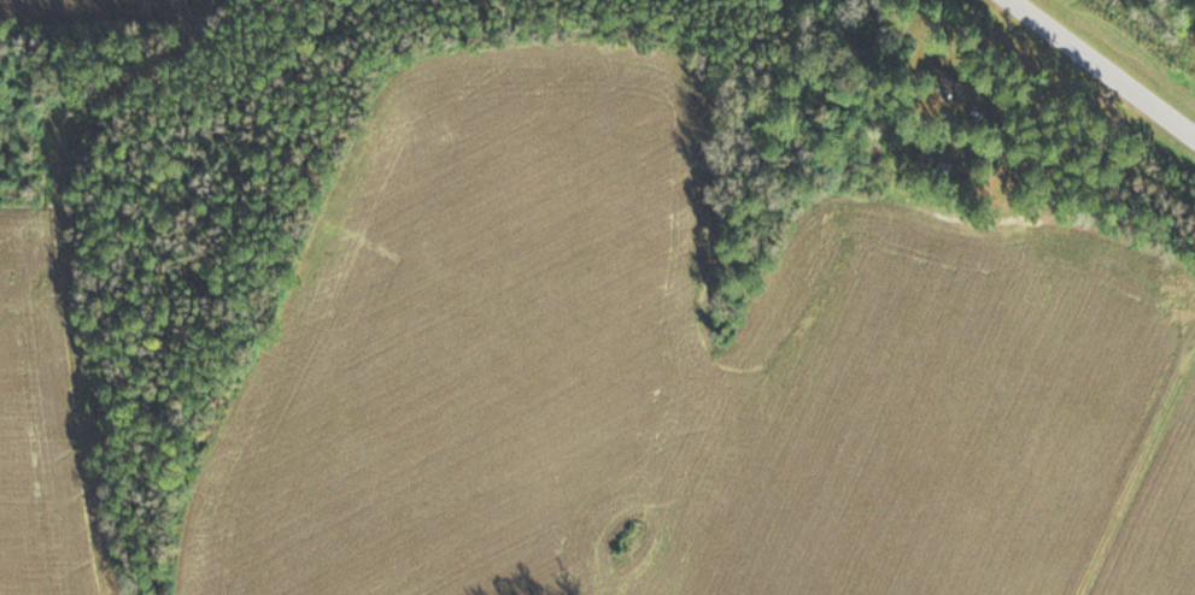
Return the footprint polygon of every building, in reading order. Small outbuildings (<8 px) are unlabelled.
[(924,79),(954,102),(967,85),(937,62),(924,79)] [(919,151),(909,146),(901,160),(912,165),(919,151)]
